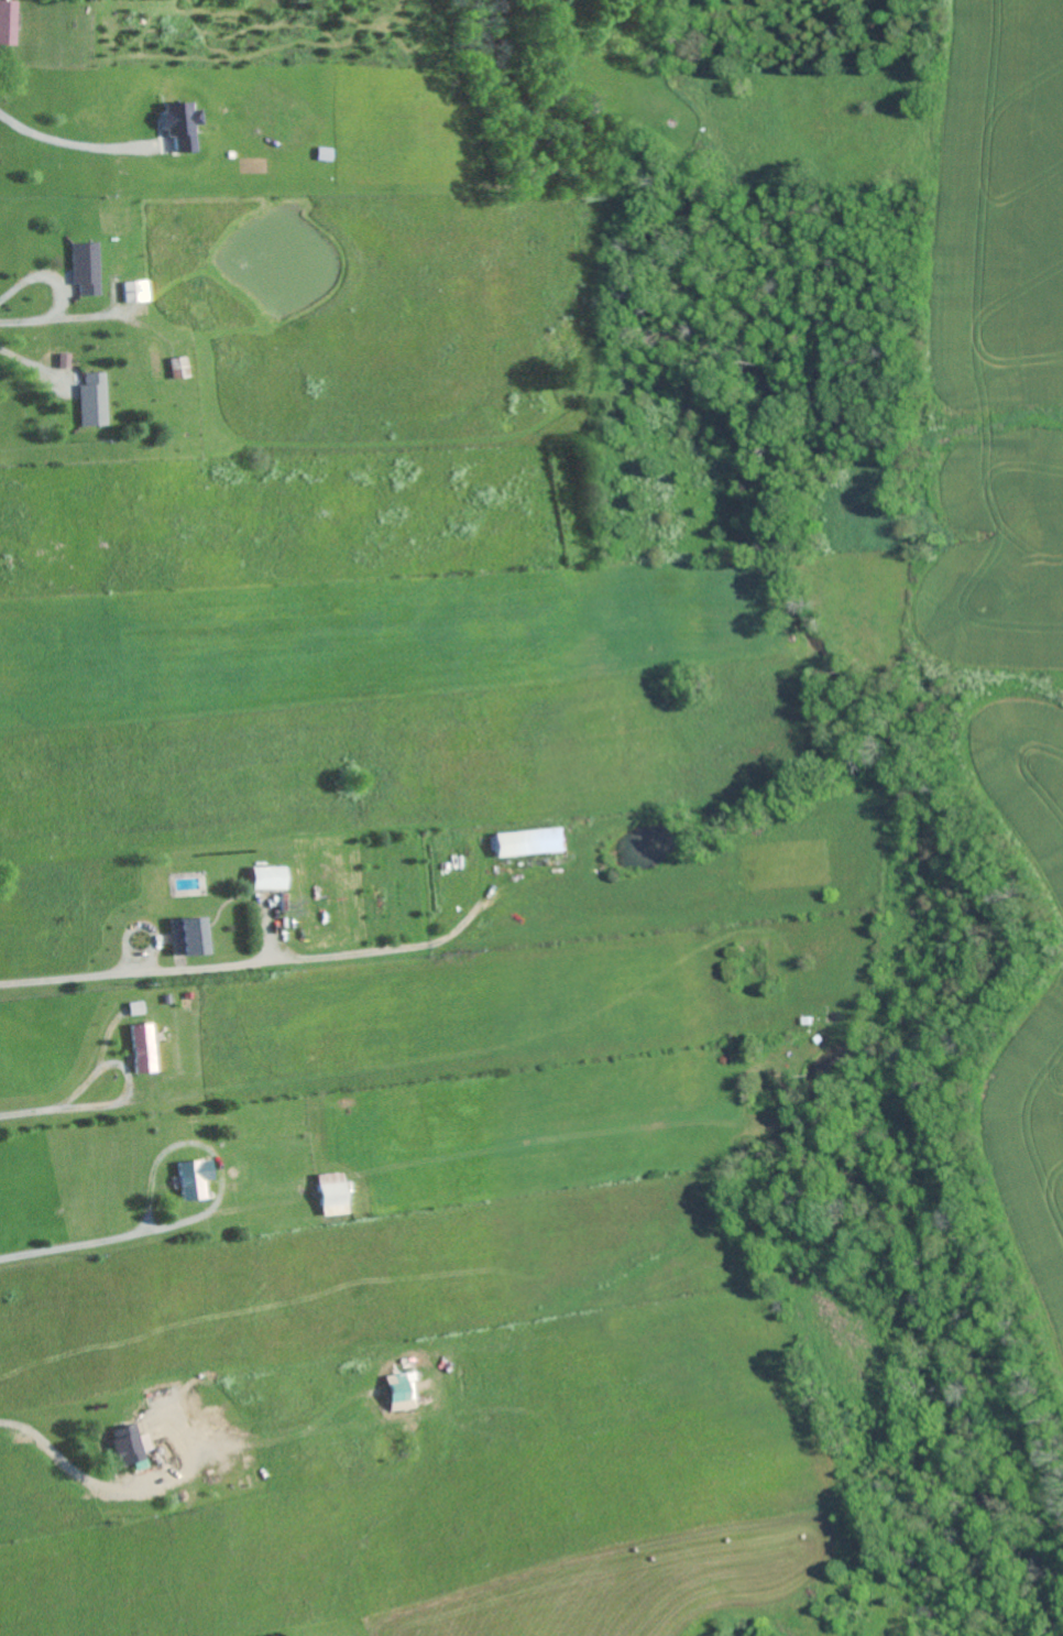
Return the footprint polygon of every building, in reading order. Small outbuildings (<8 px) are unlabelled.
[(14,45),(15,0),(0,0),(0,44),(14,45)] [(169,151),(188,150),(187,124),(195,123),(194,108),(185,109),(185,101),(157,102),(158,136),(169,135),(169,151)] [(72,242),(73,284),(80,284),(80,295),(101,294),(100,242),(72,242)] [(120,282),(123,304),(148,300),(145,278),(120,282)] [(72,368),(72,353),(59,353),(58,367),(72,368)] [(108,372),(86,373),(86,384),(80,384),(81,426),(110,425),(108,372)] [(564,853),(563,829),(490,832),(491,856),(564,853)] [(280,891),(280,867),(246,866),(246,890),(280,891)] [(197,955),(196,918),(171,918),(172,956),(197,955)] [(131,1024),(132,1073),(153,1072),(151,1024),(131,1024)] [(201,1199),(200,1180),(208,1179),(206,1159),(175,1162),(179,1201),(201,1199)] [(313,1174),(314,1216),(339,1215),(338,1173),(313,1174)] [(413,1407),(410,1380),(415,1380),(414,1371),(382,1375),(386,1410),(413,1407)] [(118,1465),(130,1460),(134,1468),(144,1464),(139,1451),(149,1448),(143,1430),(135,1434),(130,1421),(105,1430),(118,1465)]
